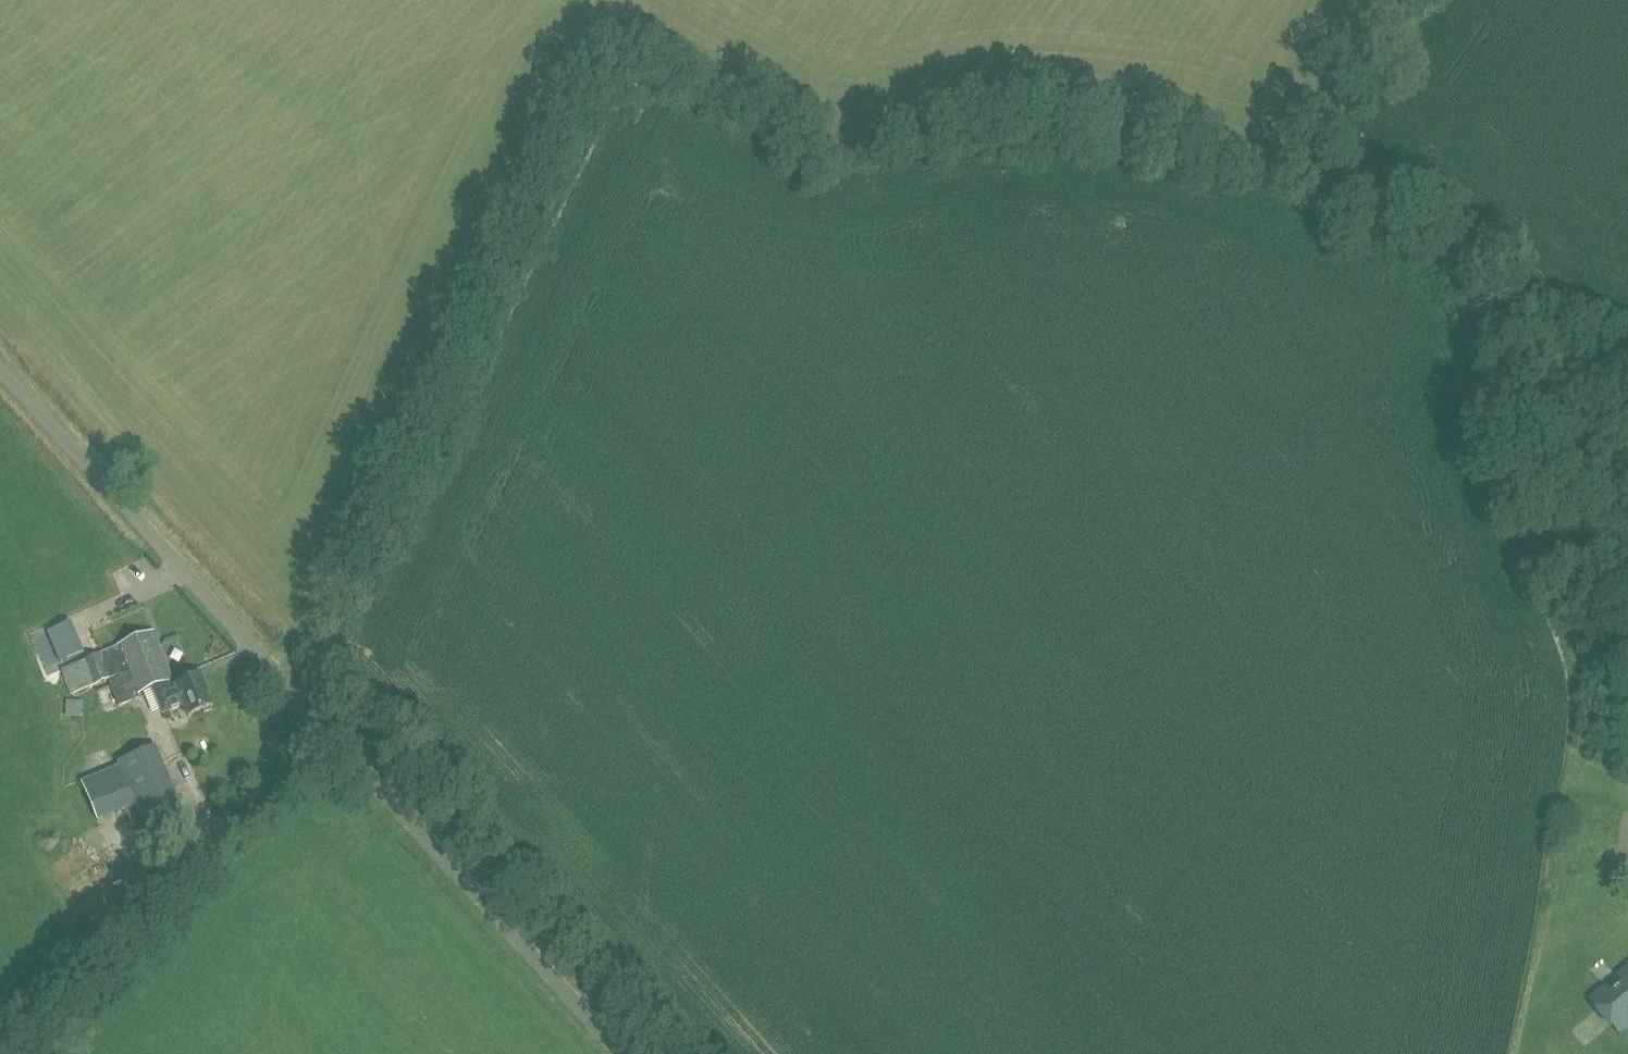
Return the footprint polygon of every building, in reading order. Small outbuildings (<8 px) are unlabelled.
[(70,623),(48,632),(61,662),(83,653),(70,623)] [(138,694),(172,680),(152,632),(84,661),(95,686),(120,676),(121,679),(110,684),(119,707),(139,699),(138,694)] [(95,686),(84,661),(61,671),(71,696),(95,686)] [(167,682),(153,688),(164,714),(184,705),(189,716),(214,706),(201,676),(178,686),(176,683),(169,686),(167,682)] [(157,745),(119,762),(120,766),(136,804),(150,837),(188,821),(157,745)] [(87,852),(70,858),(75,872),(92,866),(87,852)] [(1588,999),(1619,1035),(1627,1027),(1627,965),(1616,975),(1622,982),(1610,992),(1604,985),(1588,999)]
